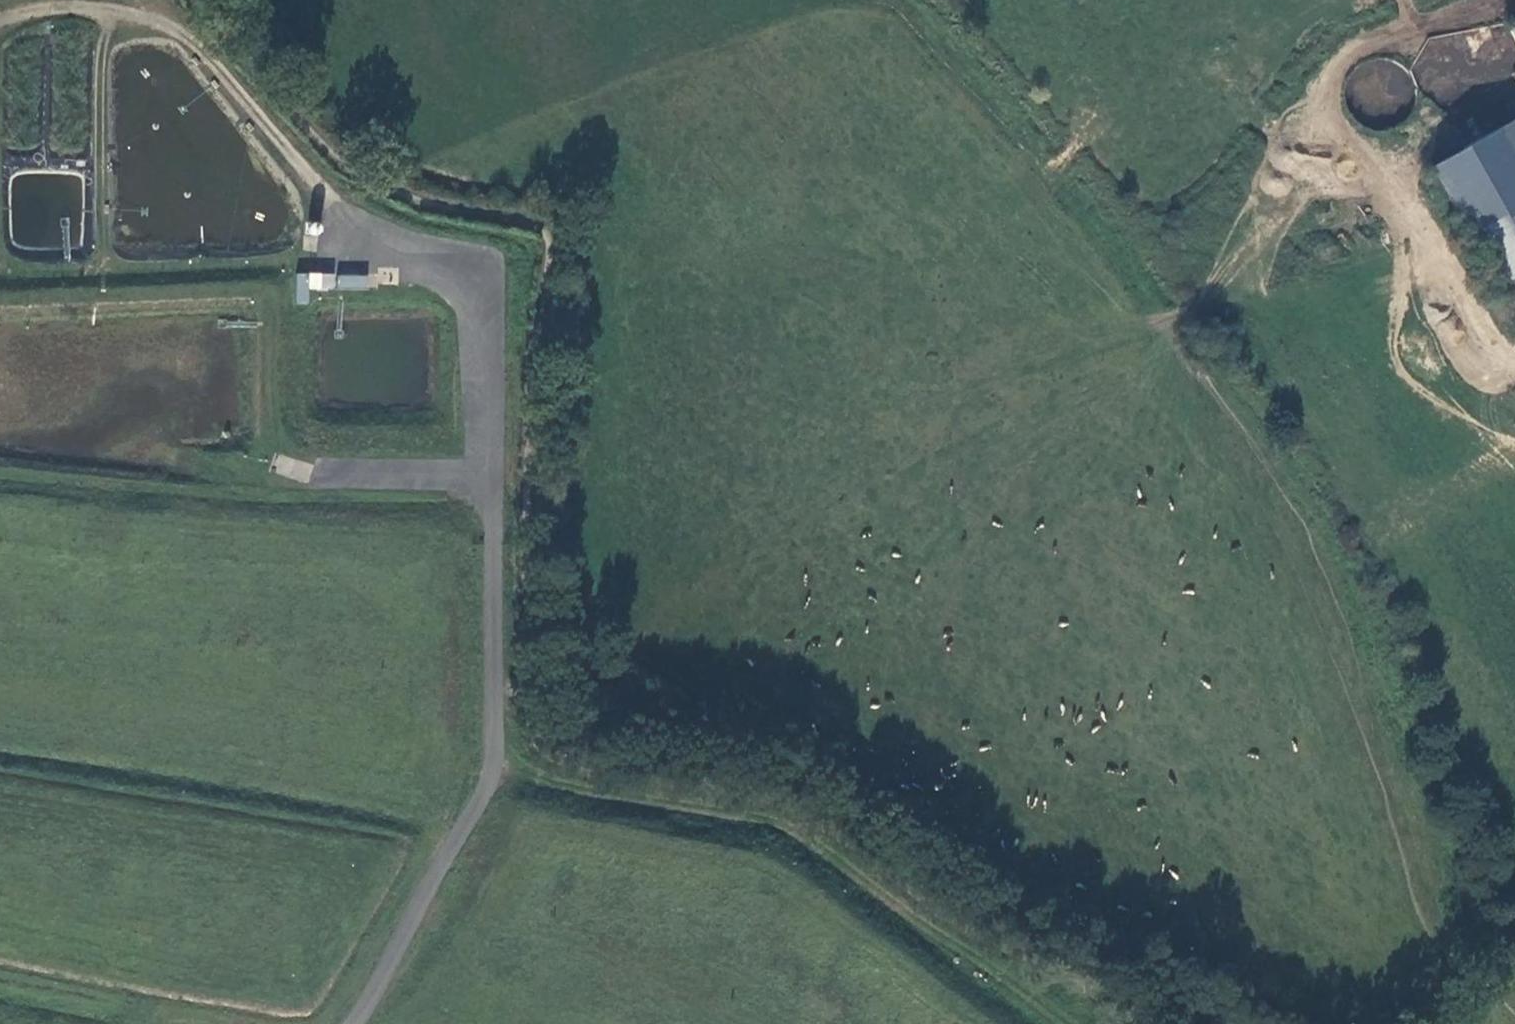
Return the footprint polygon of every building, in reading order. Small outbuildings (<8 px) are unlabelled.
[(1465,235),(1514,325),(1514,206),(1465,235)] [(295,304),(308,305),(309,289),(335,290),(335,274),(296,272),(295,304)] [(369,288),(369,274),(337,274),(337,288),(369,288)]
